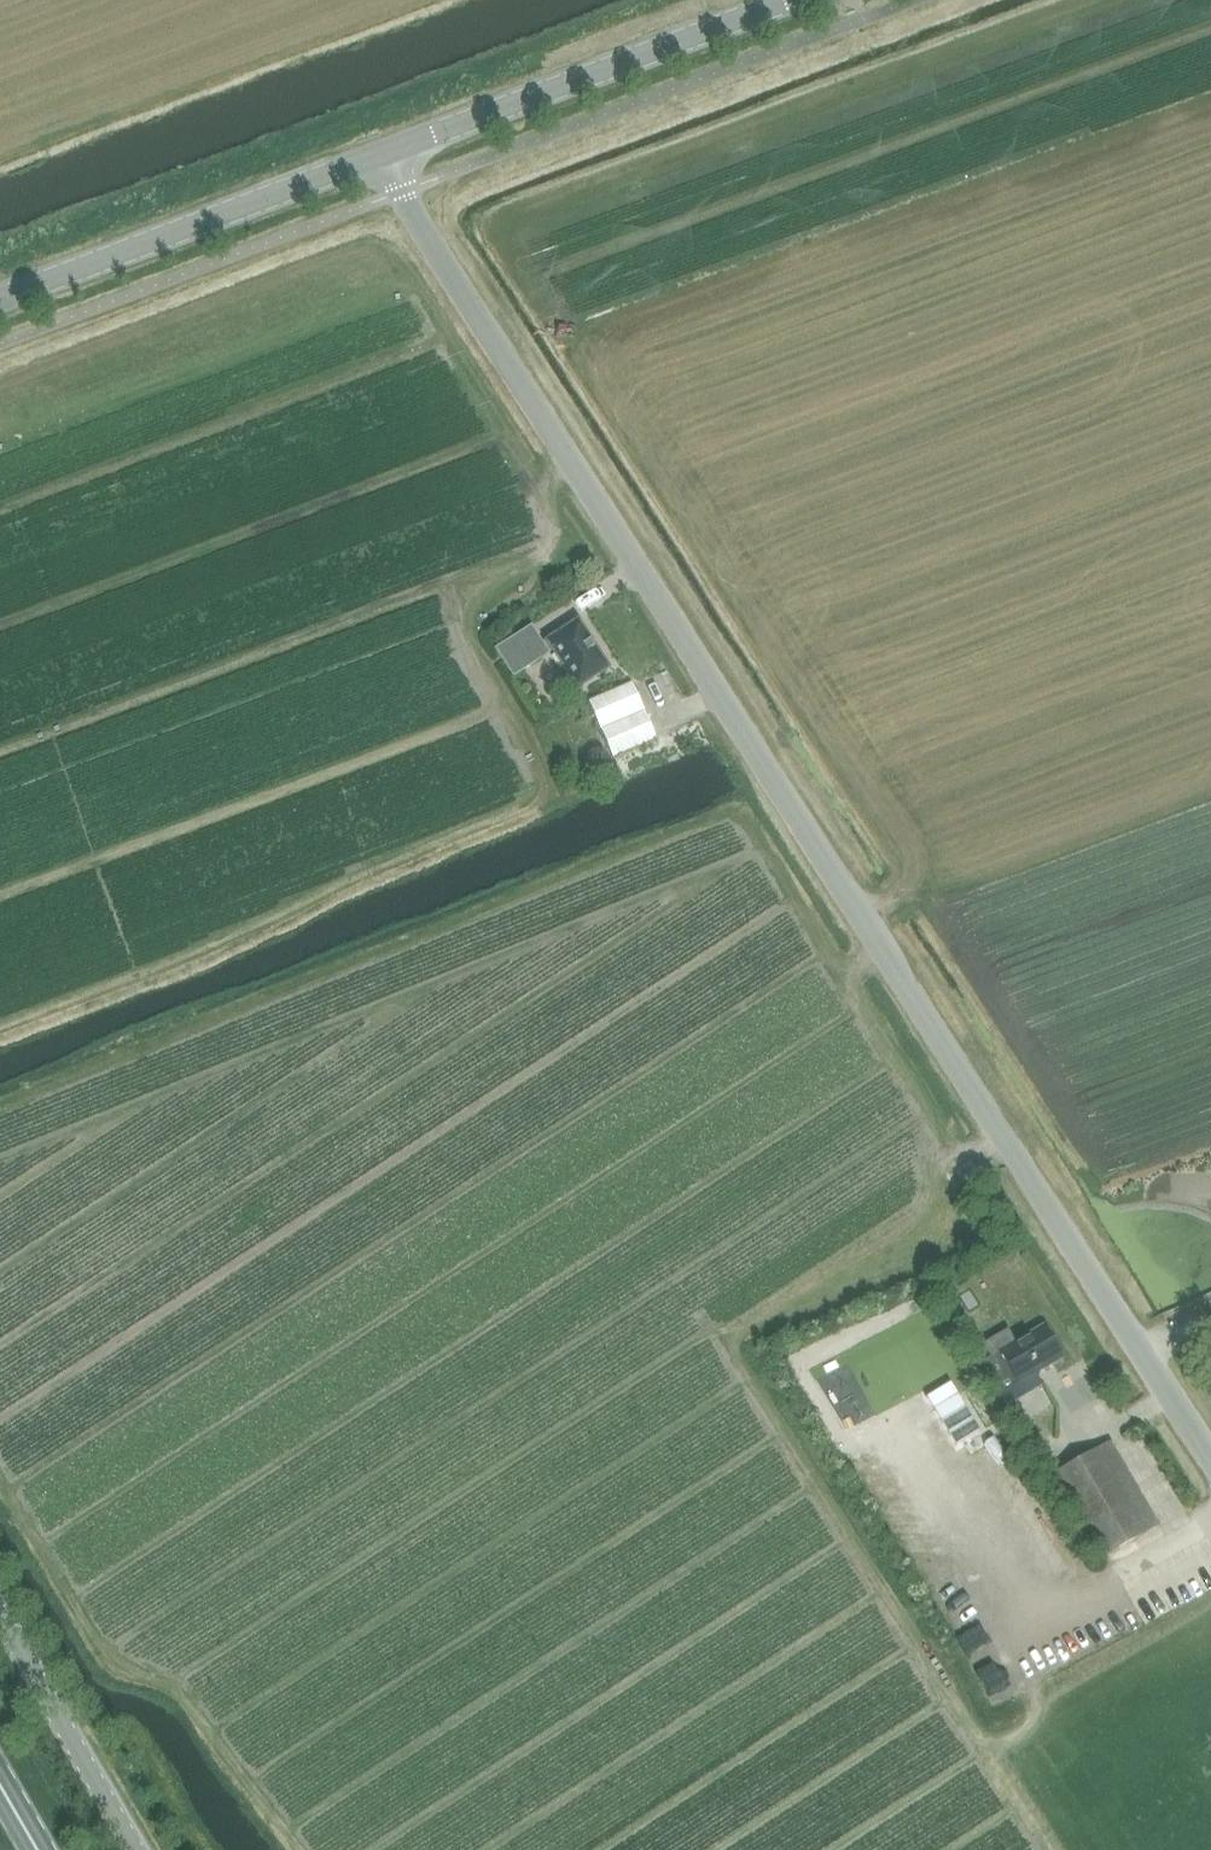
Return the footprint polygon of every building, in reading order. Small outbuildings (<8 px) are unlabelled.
[(532,628),(498,651),(514,677),(553,652),(578,691),(611,670),(579,621),(542,644),(532,628)] [(657,740),(634,686),(590,704),(612,759),(657,740)] [(1000,1394),(1062,1358),(1044,1326),(1016,1342),(1009,1329),(983,1344),(992,1358),(983,1363),(1000,1394)] [(926,1398),(956,1447),(981,1432),(951,1383),(926,1398)] [(1105,1557),(1106,1557),(1160,1526),(1111,1442),(1056,1473),(1105,1557)]
